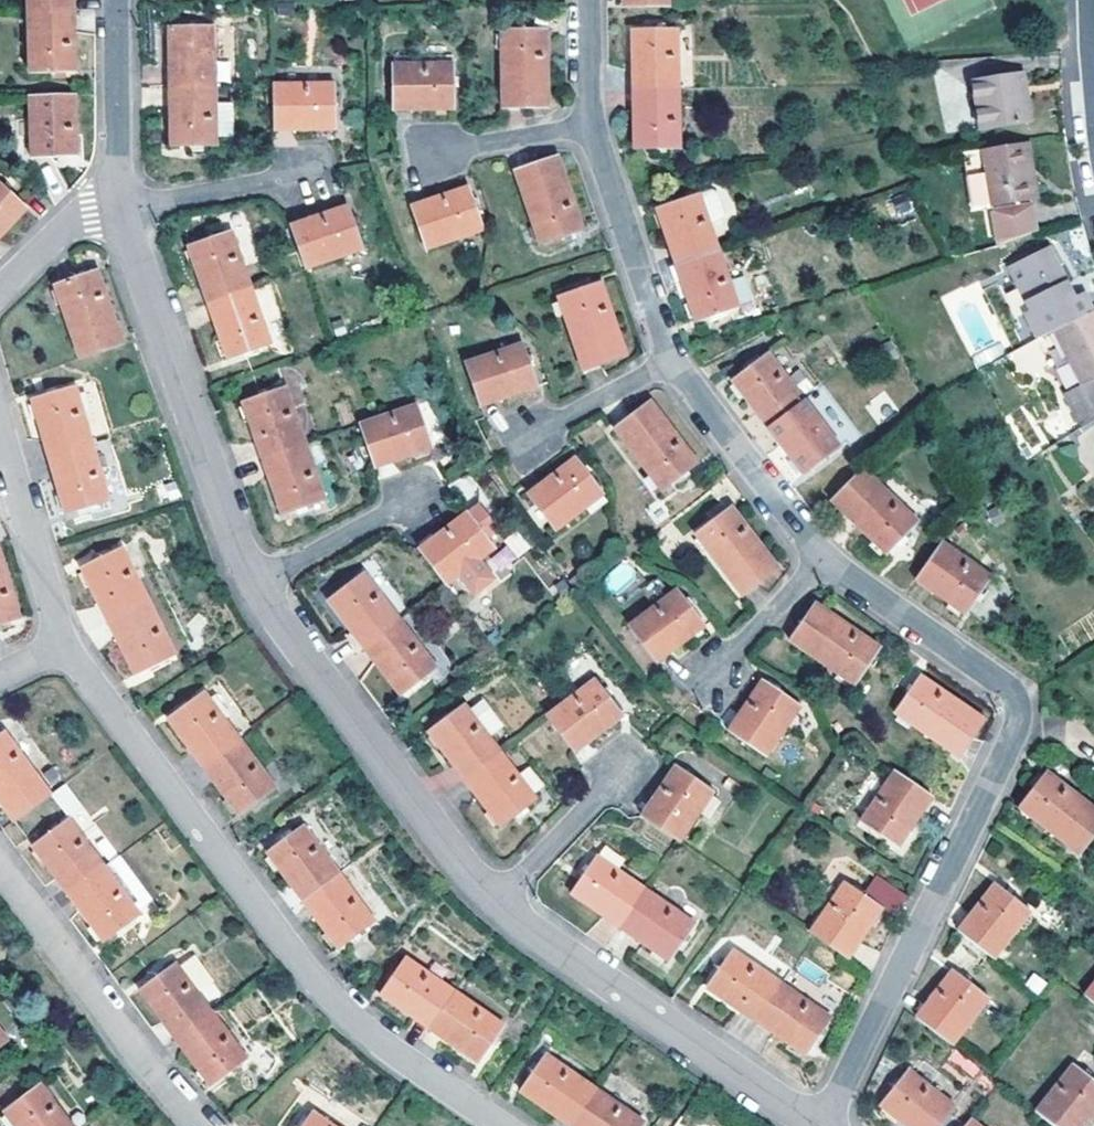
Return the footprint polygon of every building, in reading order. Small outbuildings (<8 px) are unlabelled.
[(70,15),(69,0),(23,0),(23,16),(70,15)] [(70,15),(23,16),(25,75),(71,73),(70,15)] [(167,27),(168,86),(215,85),(213,25),(167,27)] [(630,30),(631,89),(675,88),(675,29),(630,30)] [(497,30),(498,108),(543,107),(542,30),(497,30)] [(392,63),(393,108),(452,108),(451,62),(392,63)] [(1018,98),(1026,96),(1023,76),(1014,77),(1018,98)] [(1018,98),(1014,77),(972,84),(979,132),(1031,123),(1026,96),(1018,98)] [(332,82),(273,84),(274,127),(333,126),(332,82)] [(168,86),(169,144),(216,143),(215,110),(215,85),(168,86)] [(631,89),(631,148),(676,148),(675,88),(631,89)] [(26,127),(27,159),(73,158),(73,97),(25,99),(26,127)] [(232,109),(215,110),(216,143),(233,142),(232,109)] [(9,159),(27,159),(26,127),(7,128),(9,159)] [(1024,172),(1032,171),(1028,144),(982,151),(985,176),(966,178),(971,211),(990,208),(1029,203),(1024,172)] [(982,151),(963,154),(966,178),(985,176),(982,151)] [(511,171),(536,244),(580,229),(555,156),(511,171)] [(1036,202),(1032,171),(1024,172),(1029,203),(1036,202)] [(410,207),(425,249),(481,230),(466,187),(410,207)] [(21,213),(0,191),(0,234),(21,213)] [(655,209),(674,265),(716,250),(707,224),(720,220),(723,213),(716,193),(710,191),(697,195),(655,209)] [(345,207),(288,227),(303,270),(360,250),(345,207)] [(1034,230),(1031,208),(991,215),(995,244),(1034,230)] [(186,248),(206,303),(249,288),(229,232),(186,248)] [(1047,246),(1009,266),(1018,284),(1032,312),(1026,315),(1038,340),(1055,331),(1093,312),(1085,294),(1074,299),(1057,265),(1047,246)] [(674,265),(694,321),(736,306),(716,250),(674,265)] [(77,361),(122,347),(97,273),(52,288),(77,361)] [(732,280),(740,305),(755,300),(746,275),(732,280)] [(556,301),(580,374),(625,359),(599,285),(556,301)] [(206,303),(226,359),(268,344),(249,288),(206,303)] [(1075,372),(1082,387),(1075,391),(1064,397),(1081,429),(1093,419),(1093,388),(1091,383),(1093,381),(1093,312),(1055,331),(1075,372)] [(1023,373),(1044,359),(1032,340),(1011,354),(1023,373)] [(464,364),(479,407),(536,387),(522,345),(464,364)] [(727,380),(762,426),(799,399),(764,352),(727,380)] [(1067,375),(1075,391),(1082,387),(1075,372),(1067,375)] [(241,402),(260,458),(304,444),(284,388),(241,402)] [(75,389),(32,401),(47,457),(91,445),(75,389)] [(762,426),(799,474),(835,446),(799,399),(762,426)] [(612,429),(658,490),(695,463),(647,401),(612,429)] [(357,425),(373,469),(430,449),(414,405),(357,425)] [(260,458),(281,515),(324,499),(304,444),(260,458)] [(91,445),(47,457),(63,514),(107,502),(91,445)] [(529,495),(555,531),(603,495),(576,458),(529,495)] [(859,466),(827,499),(883,552),(915,519),(859,466)] [(419,549),(446,584),(494,548),(486,537),(497,528),(479,504),(468,512),(467,511),(419,547),(419,549)] [(693,535),(740,597),(776,569),(729,507),(693,535)] [(518,558),(531,546),(516,530),(503,542),(518,558)] [(940,539),(914,576),(962,610),(987,574),(940,539)] [(507,547),(487,558),(496,574),(516,563),(507,547)] [(120,555),(81,576),(108,627),(148,605),(120,555)] [(603,580),(613,591),(632,575),(622,564),(603,580)] [(15,618),(0,567),(0,623),(15,618)] [(326,599),(362,647),(397,620),(361,572),(326,599)] [(627,624),(655,661),(703,624),(675,588),(627,624)] [(786,638),(849,682),(874,644),(811,600),(786,638)] [(148,605),(108,627),(136,679),(176,658),(148,605)] [(362,647),(397,693),(433,666),(397,620),(362,647)] [(892,712),(955,756),(982,719),(918,674),(892,712)] [(594,679),(546,714),(575,751),(622,716),(594,679)] [(728,732),(764,757),(799,708),(761,682),(728,732)] [(204,694),(167,721),(202,768),(239,741),(204,694)] [(426,732),(461,779),(497,751),(462,704),(426,732)] [(50,796),(4,734),(0,737),(0,806),(12,823),(50,796)] [(239,741),(202,768),(237,816),(274,789),(239,741)] [(461,779),(497,826),(533,798),(497,751),(461,779)] [(638,816),(676,842),(711,792),(673,766),(638,816)] [(894,846),(928,796),(891,770),(857,820),(894,846)] [(1075,856),(1093,831),(1093,813),(1041,772),(1013,808),(1075,856)] [(50,796),(68,821),(83,811),(64,786),(50,796)] [(103,868),(68,821),(32,847),(66,895),(103,868)] [(304,828),(266,855),(301,902),(338,875),(304,828)] [(568,893),(618,928),(643,890),(595,857),(568,893)] [(103,868),(66,895),(101,943),(138,915),(103,868)] [(338,875),(301,902),(336,951),(373,923),(338,875)] [(858,893),(879,908),(888,914),(901,895),(871,875),(858,893)] [(842,882),(807,932),(812,936),(845,958),(879,908),(858,893),(842,882)] [(954,931),(988,960),(1026,912),(991,884),(954,931)] [(618,928),(666,961),(692,923),(643,890),(618,928)] [(705,987),(753,1022),(779,984),(730,950),(705,987)] [(404,961),(378,998),(426,1032),(453,995),(404,961)] [(172,1040),(210,1012),(175,964),(137,993),(172,1040)] [(912,1018),(945,1046),(984,997),(950,969),(912,1018)] [(1093,1007),(1093,981),(1081,997),(1093,1007)] [(753,1022),(801,1055),(827,1017),(779,984),(753,1022)] [(453,995),(426,1032),(475,1066),(501,1028),(453,995)] [(210,1012),(172,1040),(206,1086),(226,1073),(244,1060),(241,1055),(210,1012)] [(953,1050),(945,1066),(973,1080),(981,1064),(953,1050)] [(244,1060),(226,1073),(230,1077),(234,1075),(238,1079),(258,1066),(246,1051),(241,1055),(244,1060)] [(518,1093),(566,1125),(568,1125),(593,1089),(545,1056),(518,1093)] [(1046,1125),(1078,1125),(1093,1106),(1093,1085),(1069,1065),(1030,1113),(1046,1125)] [(900,1125),(939,1125),(952,1110),(905,1073),(877,1108),(900,1125)] [(41,1086),(3,1113),(13,1125),(72,1125),(41,1086)] [(568,1125),(640,1125),(642,1123),(593,1089),(568,1125)] [(302,1125),(329,1125),(311,1113),(302,1125)]
